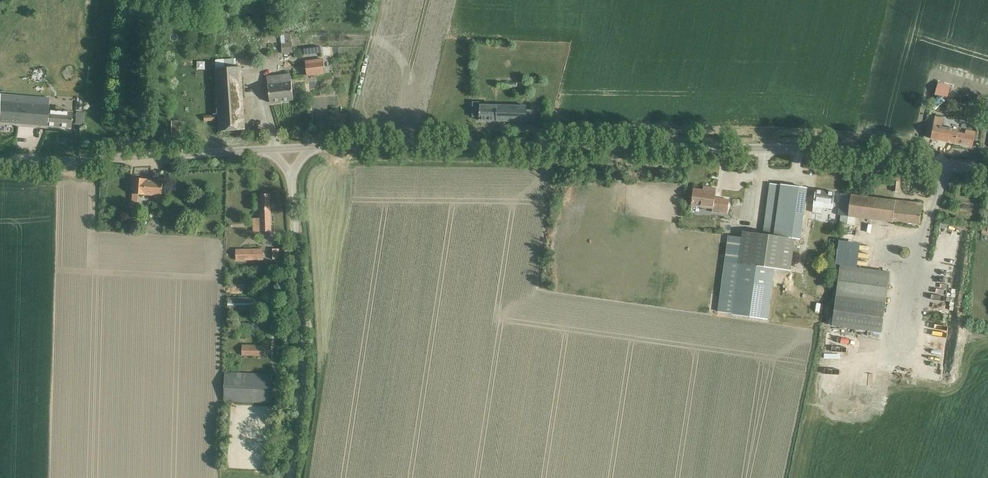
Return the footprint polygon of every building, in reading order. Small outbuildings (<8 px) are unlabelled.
[(292,51),(291,42),(281,43),(282,52),(292,51)] [(240,57),(215,58),(219,131),(245,130),(240,57)] [(323,58),(306,60),(308,74),(324,72),(323,58)] [(270,103),(294,100),(290,74),(280,76),(281,83),(268,85),(270,103)] [(935,95),(947,99),(951,86),(938,83),(935,95)] [(71,113),(51,111),(51,106),(48,106),(49,90),(44,89),(43,98),(0,94),(0,122),(70,127),(71,113)] [(535,121),(535,110),(526,110),(526,106),(479,106),(479,121),(535,121)] [(76,112),(75,124),(83,124),(84,113),(76,112)] [(972,147),(975,133),(965,131),(964,136),(958,134),(958,131),(942,128),(943,120),(935,118),(931,139),(972,147)] [(181,121),(171,120),(171,136),(180,136),(180,125),(181,125),(181,121)] [(162,197),(163,182),(147,181),(147,178),(132,177),(131,194),(133,194),(132,204),(138,205),(138,195),(162,197)] [(743,231),(742,237),(728,236),(717,313),(767,320),(773,270),(789,272),(794,239),(799,239),(806,189),(770,184),(763,234),(743,231)] [(727,214),(729,200),(715,198),(716,189),(707,188),(707,190),(693,189),(691,205),(713,208),(712,212),(727,214)] [(832,208),(834,193),(815,190),(812,212),(822,213),(823,207),(832,208)] [(253,232),(272,232),(270,194),(260,194),(260,219),(253,219),(253,232)] [(920,224),(923,204),(841,194),(838,215),(892,222),(892,220),(920,224)] [(235,260),(262,260),(262,250),(235,250),(235,260)] [(881,332),(889,272),(839,265),(831,326),(881,332)] [(266,299),(226,299),(226,312),(266,312),(266,299)] [(266,355),(267,346),(242,345),(242,354),(266,355)] [(270,402),(271,375),(224,372),(223,400),(270,402)]
